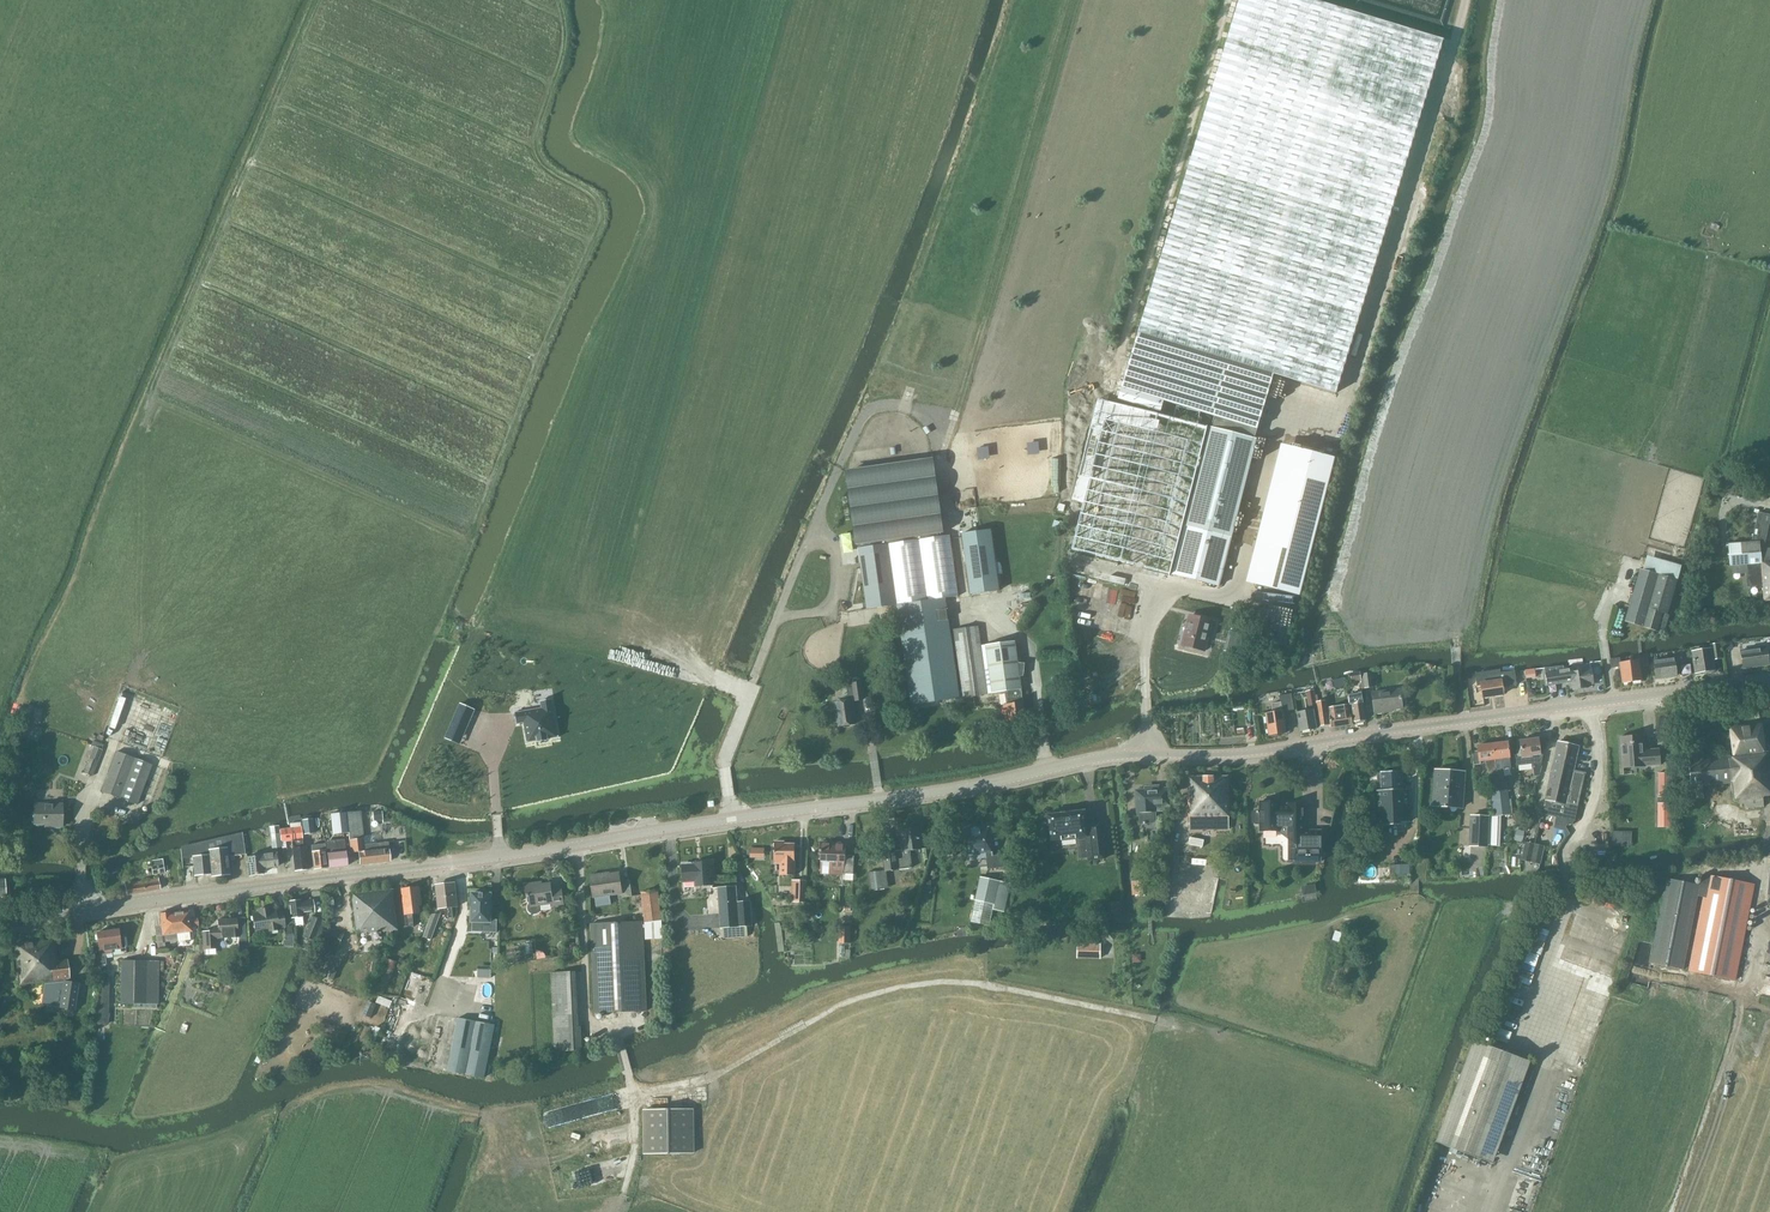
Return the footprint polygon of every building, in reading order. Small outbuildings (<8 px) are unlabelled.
[(1192,156),(1369,210),(1390,216),(1443,40),(1312,0),(1240,0),(1192,156)] [(1192,156),(1118,399),(1130,403),(1161,412),(1164,401),(1210,416),(1211,427),(1255,438),(1274,374),(1336,393),(1342,372),(1390,216),(1369,210),(1192,156)] [(1209,426),(1133,407),(1097,551),(1173,571),(1173,574),(1219,586),(1232,538),(1185,526),(1173,523),(1182,491),(1192,494),(1209,426)] [(1211,427),(1209,426),(1192,494),(1182,491),(1173,523),(1185,526),(1232,538),(1257,438),(1255,438),(1211,427)] [(1306,438),(1322,441),(1323,435),(1307,432),(1306,438)] [(1115,460),(1120,439),(1112,438),(1107,458),(1115,460)] [(1299,596),(1327,485),(1334,459),(1292,448),(1285,474),(1256,585),(1299,596)] [(1103,467),(1097,496),(1105,498),(1111,469),(1103,467)] [(1752,542),(1760,542),(1761,544),(1765,544),(1769,522),(1769,514),(1759,512),(1752,542)] [(1052,527),(1061,530),(1064,522),(1060,521),(1060,522),(1055,520),(1052,527)] [(940,521),(856,532),(858,548),(889,544),(942,537),(940,521)] [(971,594),(999,590),(991,530),(962,534),(971,594)] [(959,596),(950,536),(889,544),(897,604),(898,605),(902,638),(901,638),(910,705),(1020,690),(1019,682),(1023,682),(1026,670),(1017,668),(1014,642),(981,647),(978,627),(953,630),(961,690),(957,691),(949,632),(948,632),(943,598),(959,596)] [(1729,544),(1731,565),(1747,564),(1749,587),(1764,586),(1765,600),(1769,600),(1769,548),(1766,548),(1765,544),(1761,544),(1760,542),(1752,542),(1729,544)] [(897,604),(889,544),(858,548),(867,609),(898,605),(897,604)] [(1627,622),(1664,632),(1679,580),(1642,570),(1627,622)] [(1191,615),(1183,645),(1203,650),(1210,620),(1191,615)] [(1288,636),(1287,625),(1267,626),(1267,637),(1288,636)] [(1721,644),(1712,645),(1712,649),(1693,651),(1696,673),(1715,670),(1714,660),(1723,659),(1721,644)] [(1767,647),(1741,651),(1743,668),(1769,664),(1767,647)] [(1620,657),(1611,658),(1612,667),(1620,666),(1623,684),(1643,680),(1641,667),(1649,666),(1647,654),(1630,657),(1631,661),(1621,663),(1620,657)] [(1676,665),(1683,664),(1682,657),(1655,660),(1657,678),(1678,676),(1676,665)] [(1564,666),(1545,669),(1547,686),(1573,682),(1574,690),(1588,688),(1587,684),(1594,683),(1592,669),(1573,672),(1572,669),(1564,670),(1564,666)] [(1483,698),(1503,694),(1502,687),(1516,685),(1514,671),(1499,674),(1498,671),(1477,675),(1478,685),(1481,685),(1483,698)] [(1361,672),(1351,673),(1351,682),(1362,680),(1361,672)] [(1365,688),(1373,687),(1371,673),(1363,674),(1365,688)] [(119,713),(129,682),(123,680),(112,711),(119,713)] [(832,710),(831,713),(832,722),(834,723),(838,723),(839,726),(855,724),(853,700),(854,700),(864,699),(862,684),(853,685),(847,686),(848,695),(844,697),(844,701),(836,702),(837,710),(832,710)] [(143,689),(142,694),(155,697),(156,691),(143,689)] [(1386,710),(1401,708),(1399,698),(1400,698),(1399,690),(1371,694),(1373,712),(1386,711),(1386,710)] [(1314,711),(1317,711),(1314,691),(1306,692),(1309,711),(1298,713),(1301,731),(1316,729),(1314,711)] [(1008,723),(1026,721),(1022,696),(1021,696),(1020,692),(1004,694),(1006,705),(1003,705),(1004,716),(1007,716),(1008,723)] [(1355,723),(1365,721),(1361,693),(1357,693),(1357,695),(1348,696),(1349,704),(1352,704),(1355,723)] [(156,737),(166,704),(134,695),(125,728),(156,737)] [(1283,711),(1295,710),(1293,695),(1279,697),(1280,703),(1271,704),(1272,712),(1264,713),(1267,735),(1270,734),(1271,737),(1277,736),(1277,734),(1285,733),(1283,711)] [(516,713),(515,713),(517,724),(518,724),(524,723),(527,742),(528,743),(529,743),(538,741),(538,742),(539,742),(539,741),(547,740),(549,740),(548,739),(558,738),(559,737),(558,736),(552,700),(552,699),(541,701),(541,702),(542,708),(516,713)] [(1325,702),(1316,703),(1319,725),(1327,724),(1326,716),(1330,716),(1331,727),(1352,725),(1350,705),(1326,708),(1325,702)] [(460,704),(453,722),(467,728),(475,710),(460,704)] [(23,721),(19,734),(24,736),(28,723),(23,721)] [(1686,801),(1704,799),(1703,785),(1732,782),(1734,801),(1739,800),(1739,803),(1744,803),(1745,808),(1764,806),(1763,796),(1769,795),(1769,752),(1769,751),(1764,752),(1761,725),(1750,727),(1750,724),(1743,725),(1743,727),(1731,729),(1734,755),(1688,760),(1689,766),(1682,767),(1686,801)] [(1622,768),(1660,765),(1659,748),(1645,749),(1644,736),(1620,737),(1622,768)] [(478,745),(479,738),(464,737),(463,743),(478,745)] [(1517,766),(1531,764),(1541,767),(1542,756),(1540,755),(1538,738),(1519,740),(1521,758),(1516,758),(1517,766)] [(94,747),(90,758),(98,761),(102,750),(104,745),(93,741),(91,746),(94,747)] [(1559,741),(1543,813),(1557,816),(1555,824),(1561,826),(1573,825),(1574,820),(1575,820),(1586,772),(1575,770),(1580,746),(1559,741)] [(1501,815),(1510,814),(1507,782),(1503,783),(1501,768),(1510,767),(1507,742),(1492,744),(1501,815)] [(453,798),(489,798),(490,753),(464,752),(464,745),(454,744),(453,798)] [(1489,769),(1493,802),(1494,816),(1501,815),(1492,744),(1477,745),(1478,751),(1473,752),(1474,765),(1481,764),(1481,762),(1486,761),(1487,769),(1489,769)] [(101,791),(137,805),(152,765),(116,752),(101,791)] [(92,776),(98,761),(90,758),(84,773),(92,776)] [(155,765),(151,778),(160,781),(164,768),(155,765)] [(1380,790),(1373,790),(1373,825),(1384,825),(1398,825),(1398,822),(1409,822),(1408,789),(1401,789),(1401,770),(1379,770),(1380,774),(1378,774),(1378,780),(1380,780),(1380,790)] [(1436,770),(1434,808),(1461,810),(1464,772),(1436,770)] [(1670,773),(1658,773),(1658,797),(1670,797),(1670,773)] [(1188,818),(1229,818),(1229,777),(1188,777),(1188,818)] [(1158,789),(1137,790),(1138,810),(1140,813),(1141,823),(1154,822),(1156,820),(1155,812),(1171,811),(1170,795),(1169,788),(1158,789)] [(1029,790),(1014,793),(1015,800),(1030,797),(1029,790)] [(1256,810),(1254,812),(1254,822),(1257,824),(1260,824),(1260,832),(1282,832),(1286,835),(1287,864),(1321,864),(1321,847),(1320,831),(1297,831),(1297,823),(1303,823),(1303,804),(1289,804),(1289,806),(1279,806),(1279,802),(1276,802),(1275,800),(1273,799),(1267,799),(1265,800),(1264,802),(1261,802),(1261,810),(1256,810)] [(48,824),(48,827),(63,827),(63,803),(33,803),(33,824),(48,824)] [(1689,807),(1690,817),(1703,816),(1702,806),(1689,807)] [(360,811),(346,812),(349,833),(351,852),(358,852),(360,864),(360,865),(390,862),(389,861),(387,842),(376,843),(375,834),(363,836),(360,811)] [(1050,842),(1077,838),(1086,837),(1088,858),(1088,861),(1105,859),(1101,828),(1101,822),(1086,824),(1085,812),(1085,811),(1084,811),(1071,813),(1070,813),(1070,812),(1069,812),(1069,813),(1063,813),(1063,812),(1061,813),(1062,814),(1061,814),(1048,815),(1047,815),(1047,817),(1050,842)] [(346,812),(330,814),(332,834),(349,833),(346,812)] [(1487,816),(1472,816),(1471,846),(1486,846),(1487,816)] [(312,820),(302,820),(303,834),(313,833),(312,820)] [(280,841),(302,839),(300,823),(289,824),(289,828),(279,829),(280,841)] [(279,826),(269,827),(269,828),(271,842),(271,848),(281,847),(280,841),(279,829),(279,826)] [(987,869),(1006,867),(1004,855),(992,857),(989,827),(961,830),(964,855),(986,853),(987,869)] [(875,871),(867,872),(869,891),(877,890),(888,889),(887,871),(911,868),(909,851),(918,850),(918,838),(916,839),(915,830),(900,832),(902,851),(891,851),(891,852),(882,853),(884,870),(875,871)] [(1613,845),(1632,845),(1632,831),(1613,830),(1613,845)] [(1518,831),(1516,840),(1523,841),(1525,832),(1518,831)] [(190,844),(181,846),(181,848),(182,858),(183,867),(192,866),(193,876),(210,874),(210,877),(229,875),(227,857),(245,854),(243,836),(207,840),(201,842),(190,844)] [(291,841),(294,871),(306,870),(304,846),(302,846),(301,840),(291,841)] [(347,866),(344,840),(326,842),(329,868),(347,866)] [(783,875),(794,875),(795,844),(785,844),(785,841),(775,841),(774,853),(771,852),(771,861),(783,861),(783,875)] [(821,865),(820,874),(843,876),(843,873),(853,874),(854,857),(845,856),(846,843),(821,841),(820,851),(821,851),(821,865)] [(1523,859),(1542,863),(1546,846),(1527,841),(1523,859)] [(324,844),(311,846),(314,869),(326,868),(324,850),(324,844)] [(748,845),(748,857),(764,858),(764,846),(748,845)] [(1167,870),(1167,852),(1158,851),(1158,860),(1155,860),(1155,869),(1167,870)] [(262,867),(278,865),(276,854),(246,858),(248,875),(263,873),(262,867)] [(165,873),(163,859),(151,861),(153,874),(165,873)] [(686,864),(685,865),(683,865),(684,882),(696,881),(696,886),(713,885),(711,862),(695,863),(695,864),(693,865),(691,863),(686,864)] [(1390,863),(1391,874),(1403,874),(1402,863),(1390,863)] [(622,897),(632,896),(630,880),(621,881),(620,872),(603,874),(603,873),(592,875),(594,897),(622,894),(622,897)] [(1704,897),(1690,971),(1736,980),(1754,885),(1703,875),(1699,896),(1704,897)] [(981,876),(975,900),(994,905),(1000,881),(981,876)] [(159,879),(124,884),(126,895),(161,889),(159,879)] [(1666,879),(1650,963),(1684,970),(1700,885),(1666,879)] [(793,880),(793,882),(792,899),(793,903),(807,903),(807,880),(793,880)] [(1140,882),(1133,882),(1134,895),(1141,895),(1140,882)] [(456,906),(461,905),(460,890),(455,890),(454,883),(436,886),(439,909),(445,909),(446,918),(453,917),(452,908),(457,907),(456,906)] [(536,883),(525,884),(526,896),(529,896),(530,904),(529,904),(529,905),(529,906),(528,909),(530,912),(533,914),(537,913),(539,911),(540,908),(539,904),(551,903),(552,905),(563,904),(561,890),(551,891),(550,884),(537,885),(536,883)] [(1213,905),(1214,883),(1199,883),(1199,884),(1185,884),(1185,889),(1178,889),(1178,884),(1167,884),(1166,911),(1185,912),(1185,904),(1213,905)] [(419,905),(423,905),(421,887),(420,887),(418,884),(412,884),(411,888),(402,889),(406,927),(414,926),(412,915),(420,914),(419,905)] [(1303,887),(1301,890),(1302,896),(1315,894),(1314,885),(1303,887)] [(721,928),(752,926),(750,902),(737,902),(736,887),(718,888),(721,928)] [(382,931),(397,929),(392,890),(353,894),(357,933),(367,932),(367,934),(376,933),(377,934),(382,933),(382,931)] [(646,939),(662,939),(662,921),(657,891),(641,893),(646,923),(646,925),(642,925),(642,921),(593,923),(596,1013),(646,1011),(642,929),(646,929),(646,939)] [(492,894),(490,894),(474,893),(472,893),(472,895),(472,921),(471,921),(471,922),(473,922),(484,922),(483,932),(496,932),(496,920),(491,920),(491,895),(492,895),(492,894)] [(302,914),(313,912),(312,900),(300,902),(300,899),(287,901),(289,918),(302,916),(302,914)] [(975,900),(971,922),(989,926),(993,911),(994,905),(975,900)] [(278,927),(285,926),(282,912),(276,913),(275,911),(270,912),(269,908),(258,911),(259,914),(252,915),(255,930),(262,928),(262,931),(267,929),(268,932),(279,930),(278,927)] [(161,936),(156,936),(158,949),(166,948),(165,942),(177,940),(176,933),(189,932),(191,931),(191,926),(198,925),(198,919),(190,920),(189,911),(187,912),(187,910),(179,911),(179,913),(169,914),(169,912),(159,914),(160,926),(161,936)] [(431,940),(440,913),(432,914),(424,937),(431,940)] [(312,917),(304,937),(309,938),(313,940),(321,920),(312,917)] [(218,931),(202,932),(203,949),(204,949),(215,949),(216,949),(216,939),(238,937),(239,941),(246,941),(244,918),(217,919),(218,931)] [(851,943),(851,927),(845,927),(840,927),(839,942),(840,942),(840,949),(850,949),(850,943),(851,943)] [(324,939),(340,946),(344,935),(328,928),(324,939)] [(291,929),(285,930),(286,940),(293,939),(291,929)] [(125,948),(123,937),(119,938),(118,930),(108,931),(107,930),(104,930),(104,931),(96,932),(99,952),(92,952),(94,966),(106,964),(105,953),(112,953),(111,950),(125,948)] [(1339,942),(1342,933),(1336,931),(1333,940),(1339,942)] [(309,938),(305,949),(310,952),(313,953),(317,942),(313,940),(309,938)] [(43,941),(14,944),(19,985),(45,981),(41,1004),(60,1007),(74,1009),(78,984),(66,982),(66,978),(69,978),(67,960),(58,961),(55,941),(43,942),(43,941)] [(1078,958),(1101,959),(1101,944),(1078,944),(1078,958)] [(328,945),(326,956),(333,958),(335,946),(328,945)] [(535,949),(536,957),(544,957),(544,948),(535,949)] [(383,995),(398,962),(387,957),(372,990),(383,995)] [(1518,973),(1531,976),(1535,963),(1522,959),(1518,973)] [(121,1004),(157,1005),(158,962),(121,961),(121,1004)] [(578,1015),(576,972),(551,973),(553,1016),(555,1052),(583,1051),(581,1026),(578,1026),(578,1015)] [(1514,991),(1524,993),(1526,986),(1516,984),(1514,991)] [(422,999),(421,985),(401,987),(402,1000),(422,999)] [(375,1002),(390,1005),(391,997),(376,995),(375,1002)] [(1506,1007),(1519,1009),(1521,1002),(1508,999),(1506,1007)] [(377,1004),(370,1001),(364,1015),(371,1018),(377,1004)] [(633,1029),(641,1029),(641,1015),(633,1015),(633,1029)] [(1502,1017),(1501,1023),(1514,1026),(1515,1020),(1502,1017)] [(458,1019),(447,1072),(484,1079),(495,1026),(458,1019)] [(372,1023),(368,1036),(376,1038),(380,1025),(372,1023)] [(385,1035),(388,1049),(401,1045),(398,1032),(385,1035)] [(1436,1143),(1494,1164),(1531,1062),(1474,1041),(1436,1143)] [(75,1064),(73,1075),(82,1076),(84,1065),(75,1064)] [(1561,1080),(1575,1081),(1575,1074),(1562,1073),(1561,1080)] [(67,1100),(78,1100),(77,1083),(66,1083),(67,1100)] [(25,1088),(18,1090),(21,1100),(27,1098),(25,1088)] [(612,1090),(560,1104),(565,1119),(617,1105),(612,1090)] [(1557,1090),(1555,1096),(1568,1099),(1570,1093),(1557,1090)] [(558,1110),(559,1110),(558,1105),(545,1108),(548,1127),(561,1125),(558,1110)] [(1547,1105),(1543,1117),(1555,1122),(1559,1109),(1547,1105)] [(694,1109),(644,1110),(644,1153),(695,1153),(694,1109)] [(1549,1143),(1551,1136),(1546,1135),(1548,1128),(1542,1126),(1540,1133),(1536,1132),(1534,1139),(1549,1143)] [(1533,1140),(1532,1147),(1547,1150),(1548,1143),(1533,1140)] [(558,1170),(559,1179),(578,1177),(579,1184),(583,1184),(581,1167),(558,1170)]
